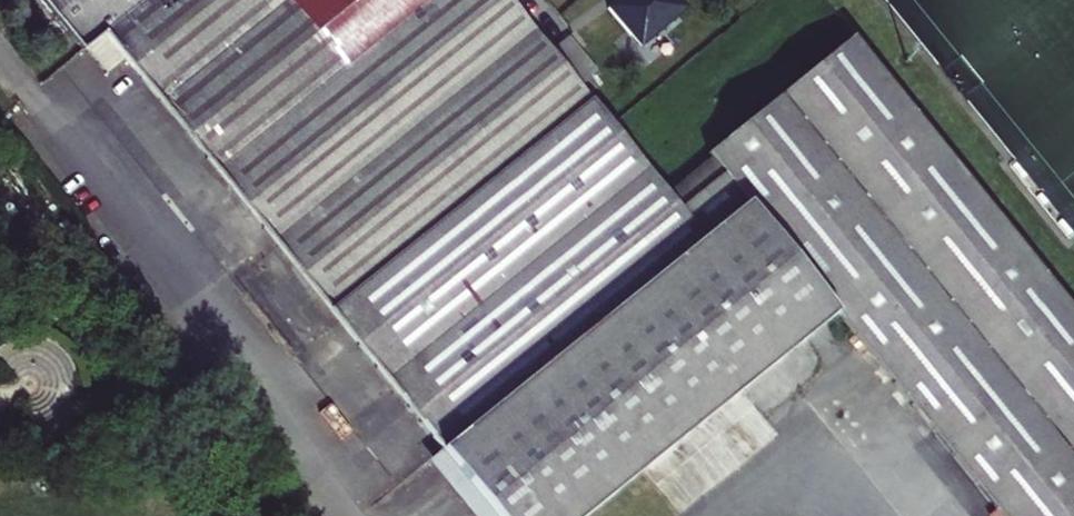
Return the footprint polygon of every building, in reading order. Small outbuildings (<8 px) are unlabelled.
[(510,0),(40,0),(83,51),(87,48),(105,34),(126,59),(494,515),(589,515),(838,314),(1001,515),(1073,515),(1073,309),(854,37),(708,155),(669,195),(580,86),(551,50),(510,0)] [(608,10),(641,48),(686,10),(678,0),(620,0),(608,10)] [(87,48),(108,73),(126,59),(105,34),(87,48)] [(551,50),(580,86),(594,74),(598,72),(568,37),(551,50)] [(622,499),(602,515),(635,515),(622,499)]
